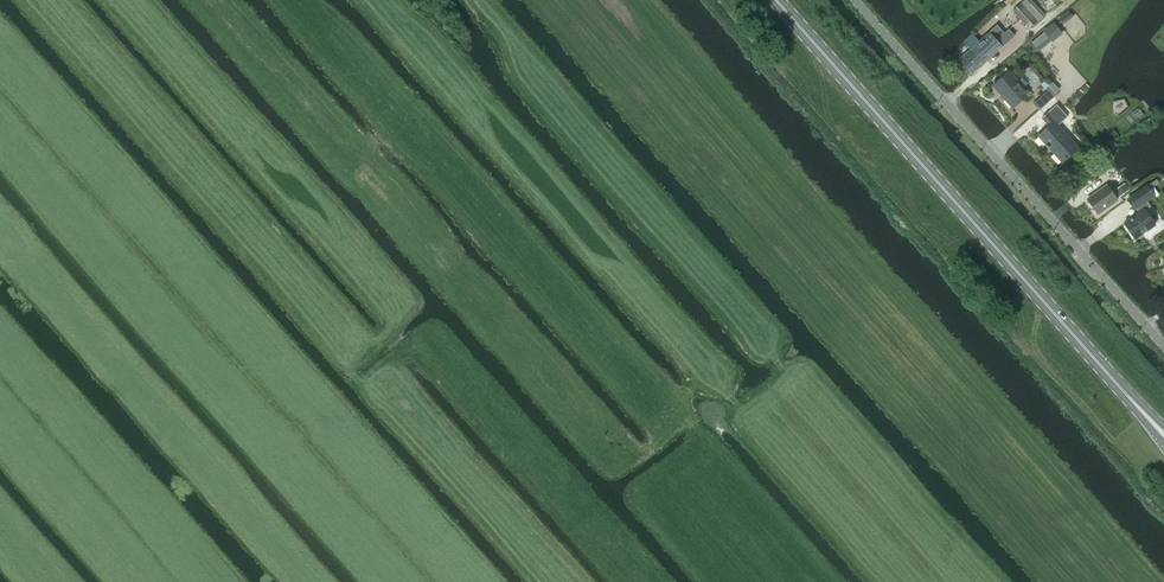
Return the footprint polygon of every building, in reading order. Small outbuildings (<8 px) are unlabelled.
[(1023,22),(1029,29),(1037,21),(1045,15),(1031,0),(1025,0),(1021,4),(1013,11),(1023,22)] [(1012,12),(1009,15),(1016,22),(1018,19),(1012,12)] [(1013,44),(1023,34),(1022,34),(1028,29),(1022,23),(1007,37),(1013,44)] [(1044,32),(1032,42),(1039,51),(1051,41),(1052,42),(1063,34),(1054,23),(1043,31),(1044,32)] [(980,41),(975,36),(973,33),(964,41),(971,49),(959,60),(971,74),(1002,47),(989,33),(980,41)] [(1010,71),(993,86),(1013,108),(1030,93),(1024,87),(1028,84),(1022,77),(1018,80),(1010,71)] [(1048,91),(1033,104),(1039,111),(1053,98),(1054,97),(1056,95),(1044,81),(1041,84),(1045,89),(1046,89),(1048,91)] [(1079,148),(1058,125),(1068,117),(1057,105),(1041,118),(1049,127),(1038,136),(1062,163),(1079,148)] [(1154,196),(1150,190),(1159,183),(1156,179),(1147,186),(1127,200),(1134,209),(1136,208),(1139,213),(1124,224),(1135,239),(1155,225),(1145,210),(1148,208),(1148,205),(1146,201),(1154,196)] [(1124,184),(1115,191),(1119,196),(1128,190),(1124,184)] [(1107,185),(1087,199),(1097,214),(1117,200),(1107,185)]
